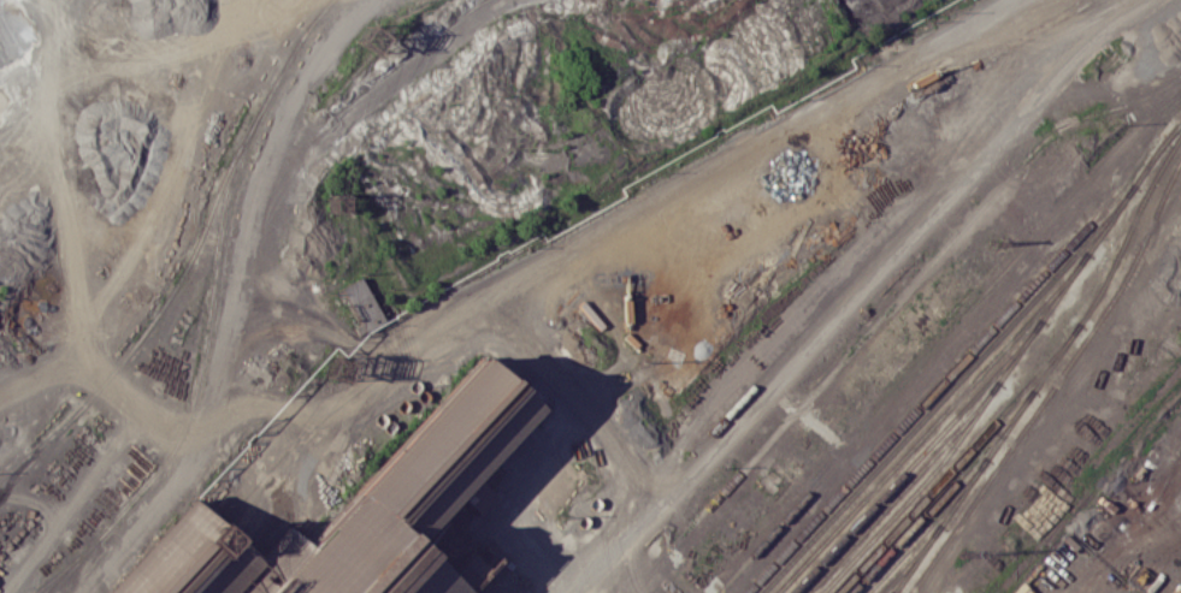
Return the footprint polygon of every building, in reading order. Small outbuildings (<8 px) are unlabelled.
[(342,286),(362,277),(383,320),(361,330),(342,286)] [(353,499),(479,356),(536,405),(409,550),(353,499)] [(277,576),(261,592),(104,592),(193,497),(277,576)] [(409,550),(459,592),(270,592),(353,499),(409,550)]
